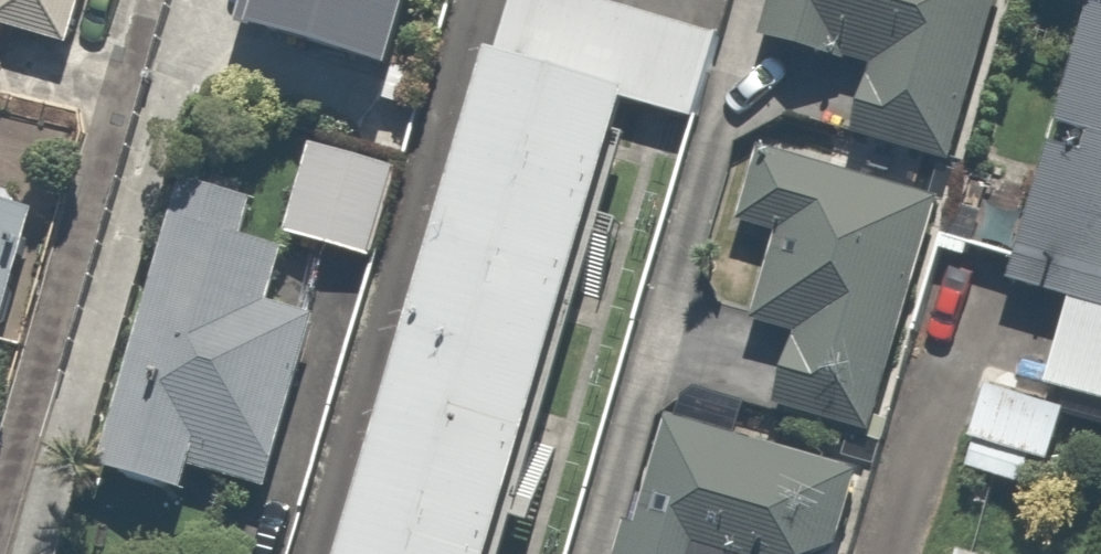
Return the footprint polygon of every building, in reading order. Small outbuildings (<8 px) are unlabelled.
[(52,134),(92,0),(0,0),(0,118),(52,134)] [(269,45),(408,79),(427,0),(280,0),(269,45)] [(582,0),(523,0),(369,553),(576,553),(719,38),(582,0)] [(1009,0),(782,0),(771,36),(886,71),(863,146),(956,174),(1009,0)] [(1099,0),(1098,0),(1029,224),(1000,215),(987,256),(1017,265),(1008,293),(1074,314),(1050,391),(1100,406),(1100,1),(1099,0)] [(947,191),(762,138),(734,234),(784,248),(763,322),(805,334),(784,406),(878,433),(947,191)] [(397,176),(317,154),(292,249),(371,270),(397,176)] [(256,196),(194,177),(103,484),(188,509),(201,466),(281,489),(331,322),(276,306),(288,264),(240,249),(256,196)] [(48,224),(0,210),(0,394),(48,224)] [(1071,409),(988,385),(962,476),(1045,500),(1071,409)] [(858,478),(670,419),(628,553),(835,553),(858,478)]
